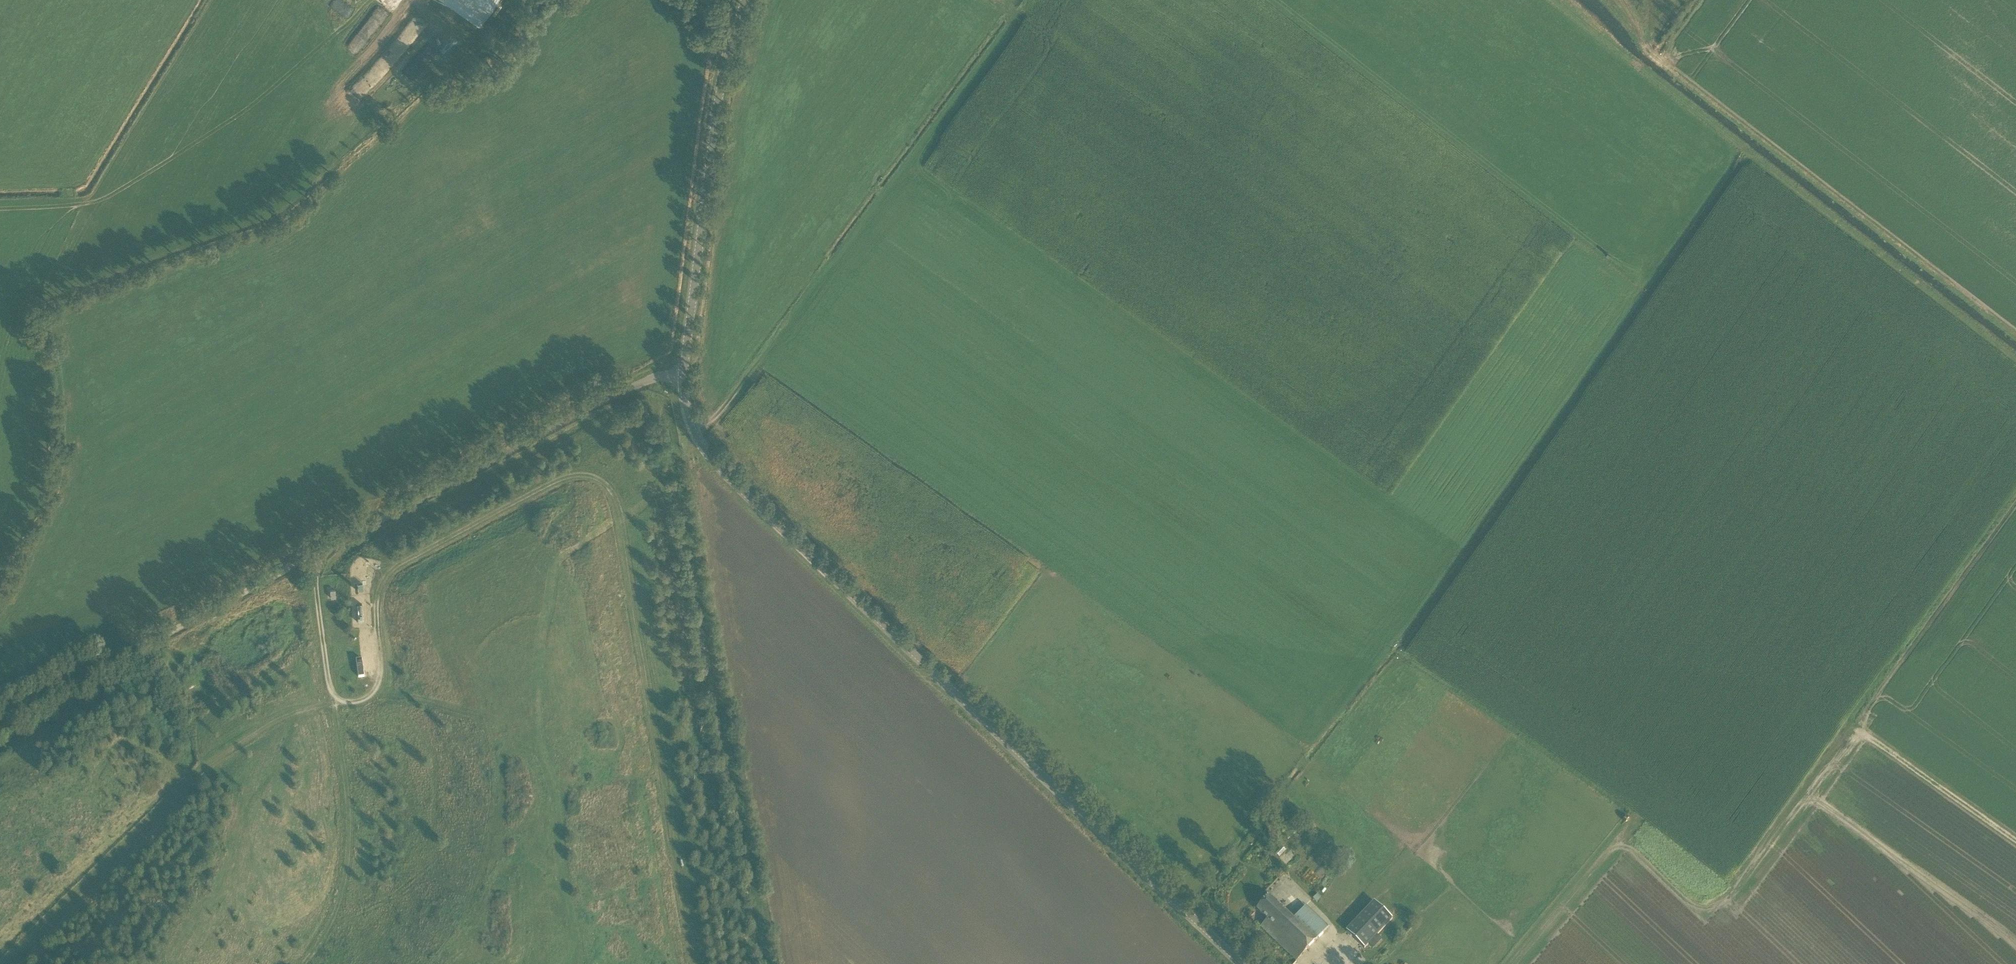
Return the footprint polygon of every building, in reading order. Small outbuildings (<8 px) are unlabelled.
[(497,0),(439,0),(480,27),(497,0)] [(363,39),(365,41),(385,14),(374,6),(349,39),(358,46),(363,39)] [(408,29),(411,37),(430,30),(425,17),(412,21),(414,27),(408,29)] [(440,56),(429,44),(398,73),(409,85),(440,56)] [(361,658),(353,659),(356,676),(364,675),(361,658)] [(1296,961),(1328,928),(1306,907),(1294,919),(1270,896),(1257,910),(1268,920),(1261,928),(1296,961)] [(1364,948),(1392,919),(1375,902),(1347,931),(1364,948)]
